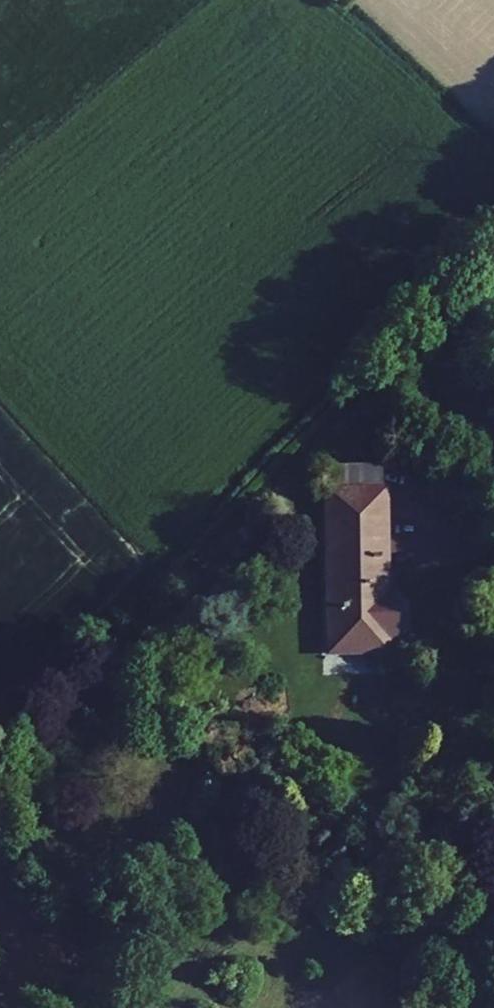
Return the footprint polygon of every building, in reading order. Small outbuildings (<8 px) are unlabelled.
[(310,470),(312,616),(366,615),(364,469),(310,470)]
